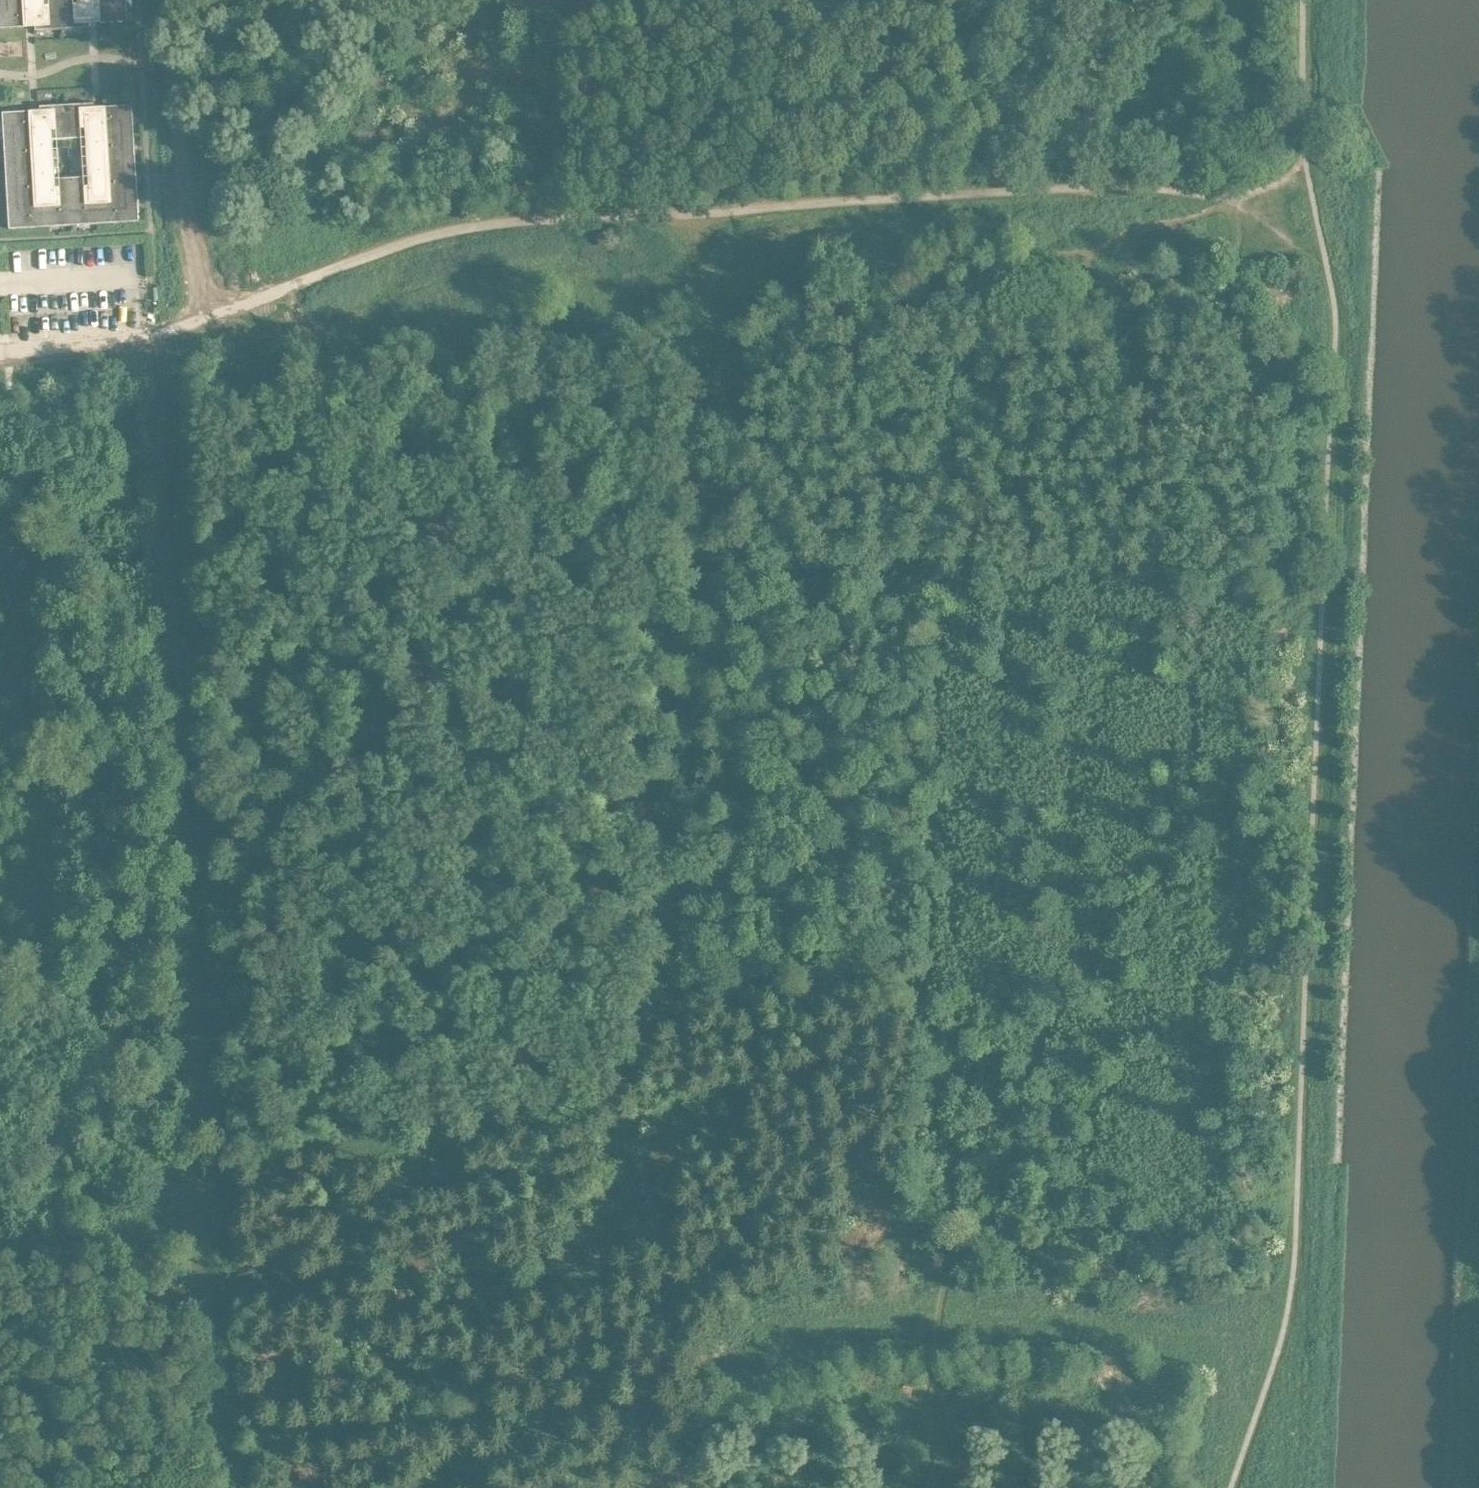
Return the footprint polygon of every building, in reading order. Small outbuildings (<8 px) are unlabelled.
[(27,27),(27,22),(34,21),(35,31),(89,28),(88,18),(96,18),(96,23),(127,21),(125,0),(0,0),(0,29),(27,27)] [(8,229),(138,222),(131,105),(101,107),(102,112),(94,113),(93,103),(39,106),(40,116),(32,116),(32,111),(2,113),(8,229)]
